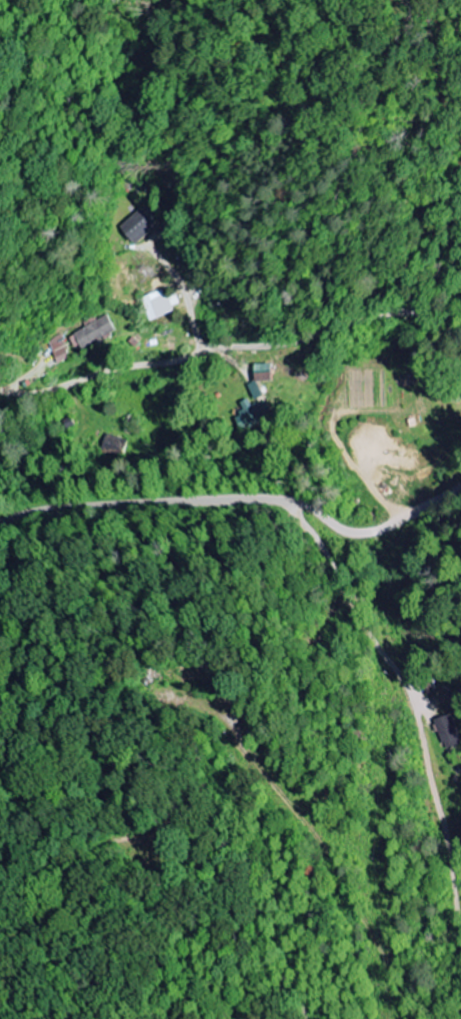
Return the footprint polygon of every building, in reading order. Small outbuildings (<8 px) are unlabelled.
[(158,228),(144,209),(120,226),(134,246),(158,228)] [(180,305),(177,295),(166,299),(164,291),(145,297),(152,321),(176,314),(174,307),(180,305)] [(69,334),(75,351),(117,336),(111,319),(69,334)] [(59,365),(71,359),(61,335),(48,341),(59,365)] [(249,386),(255,400),(263,397),(256,382),(249,386)] [(242,403),(245,413),(238,415),(244,431),(269,422),(261,403),(252,406),(249,400),(242,403)] [(451,714),(434,720),(445,750),(460,744),(460,742),(451,714)]
